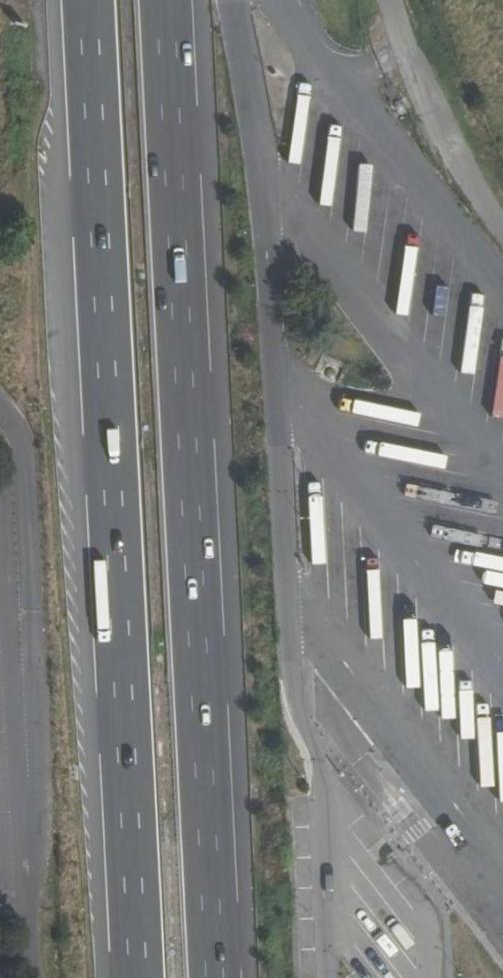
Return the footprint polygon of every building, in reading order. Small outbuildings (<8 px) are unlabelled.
[(471,380),(478,307),(448,304),(440,377),(471,380)] [(502,398),(502,345),(499,345),(486,418),(499,420),(502,398)] [(375,437),(373,448),(438,464),(441,454),(375,437)]
